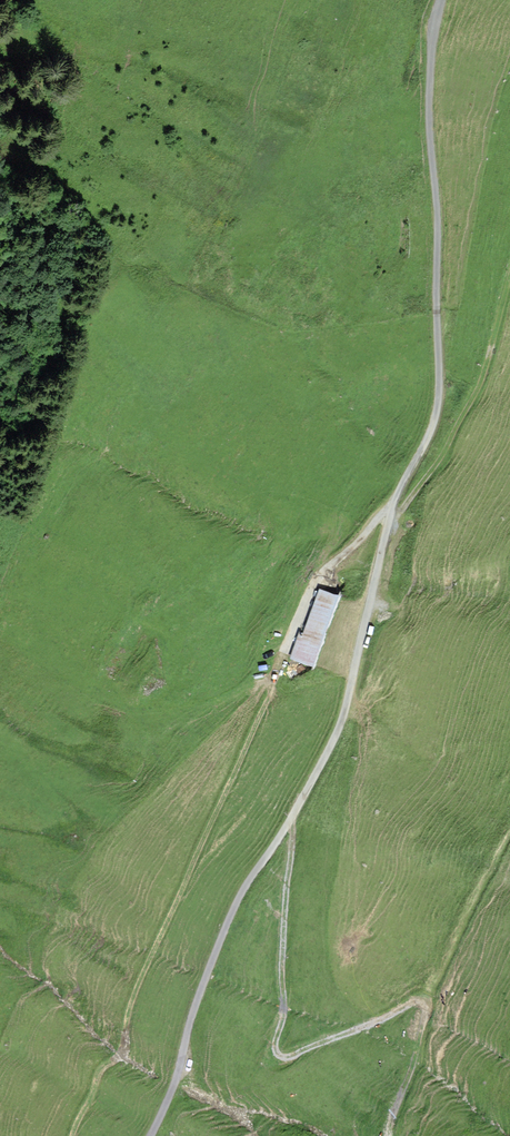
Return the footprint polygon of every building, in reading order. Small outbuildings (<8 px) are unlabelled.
[(337,594),(320,588),(304,633),(300,632),(292,655),(313,663),(337,594)]
